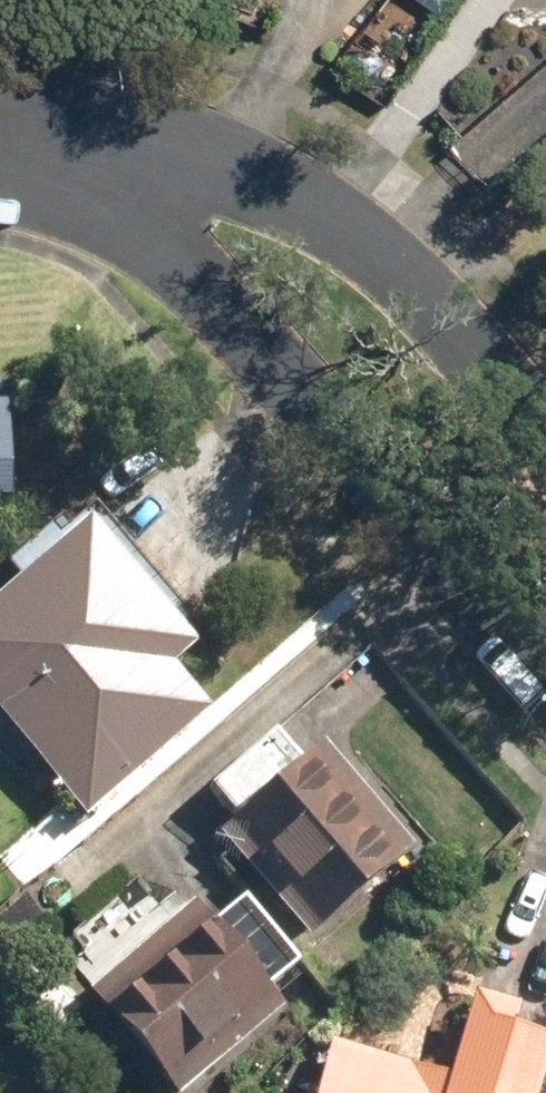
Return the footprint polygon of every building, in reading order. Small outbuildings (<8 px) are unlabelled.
[(9,495),(7,401),(0,401),(0,495),(9,495)] [(0,601),(0,717),(89,819),(212,713),(171,667),(194,647),(88,525),(0,601)] [(236,814),(212,836),(305,939),(412,844),(320,741),(298,760),(274,734),(213,789),(236,814)] [(86,990),(175,1092),(183,1092),(286,1006),(268,985),(297,960),(242,896),(214,920),(194,897),(86,990)] [(315,1092),(539,1092),(545,1069),(545,1016),(475,995),(451,1071),(333,1035),(315,1092)]
